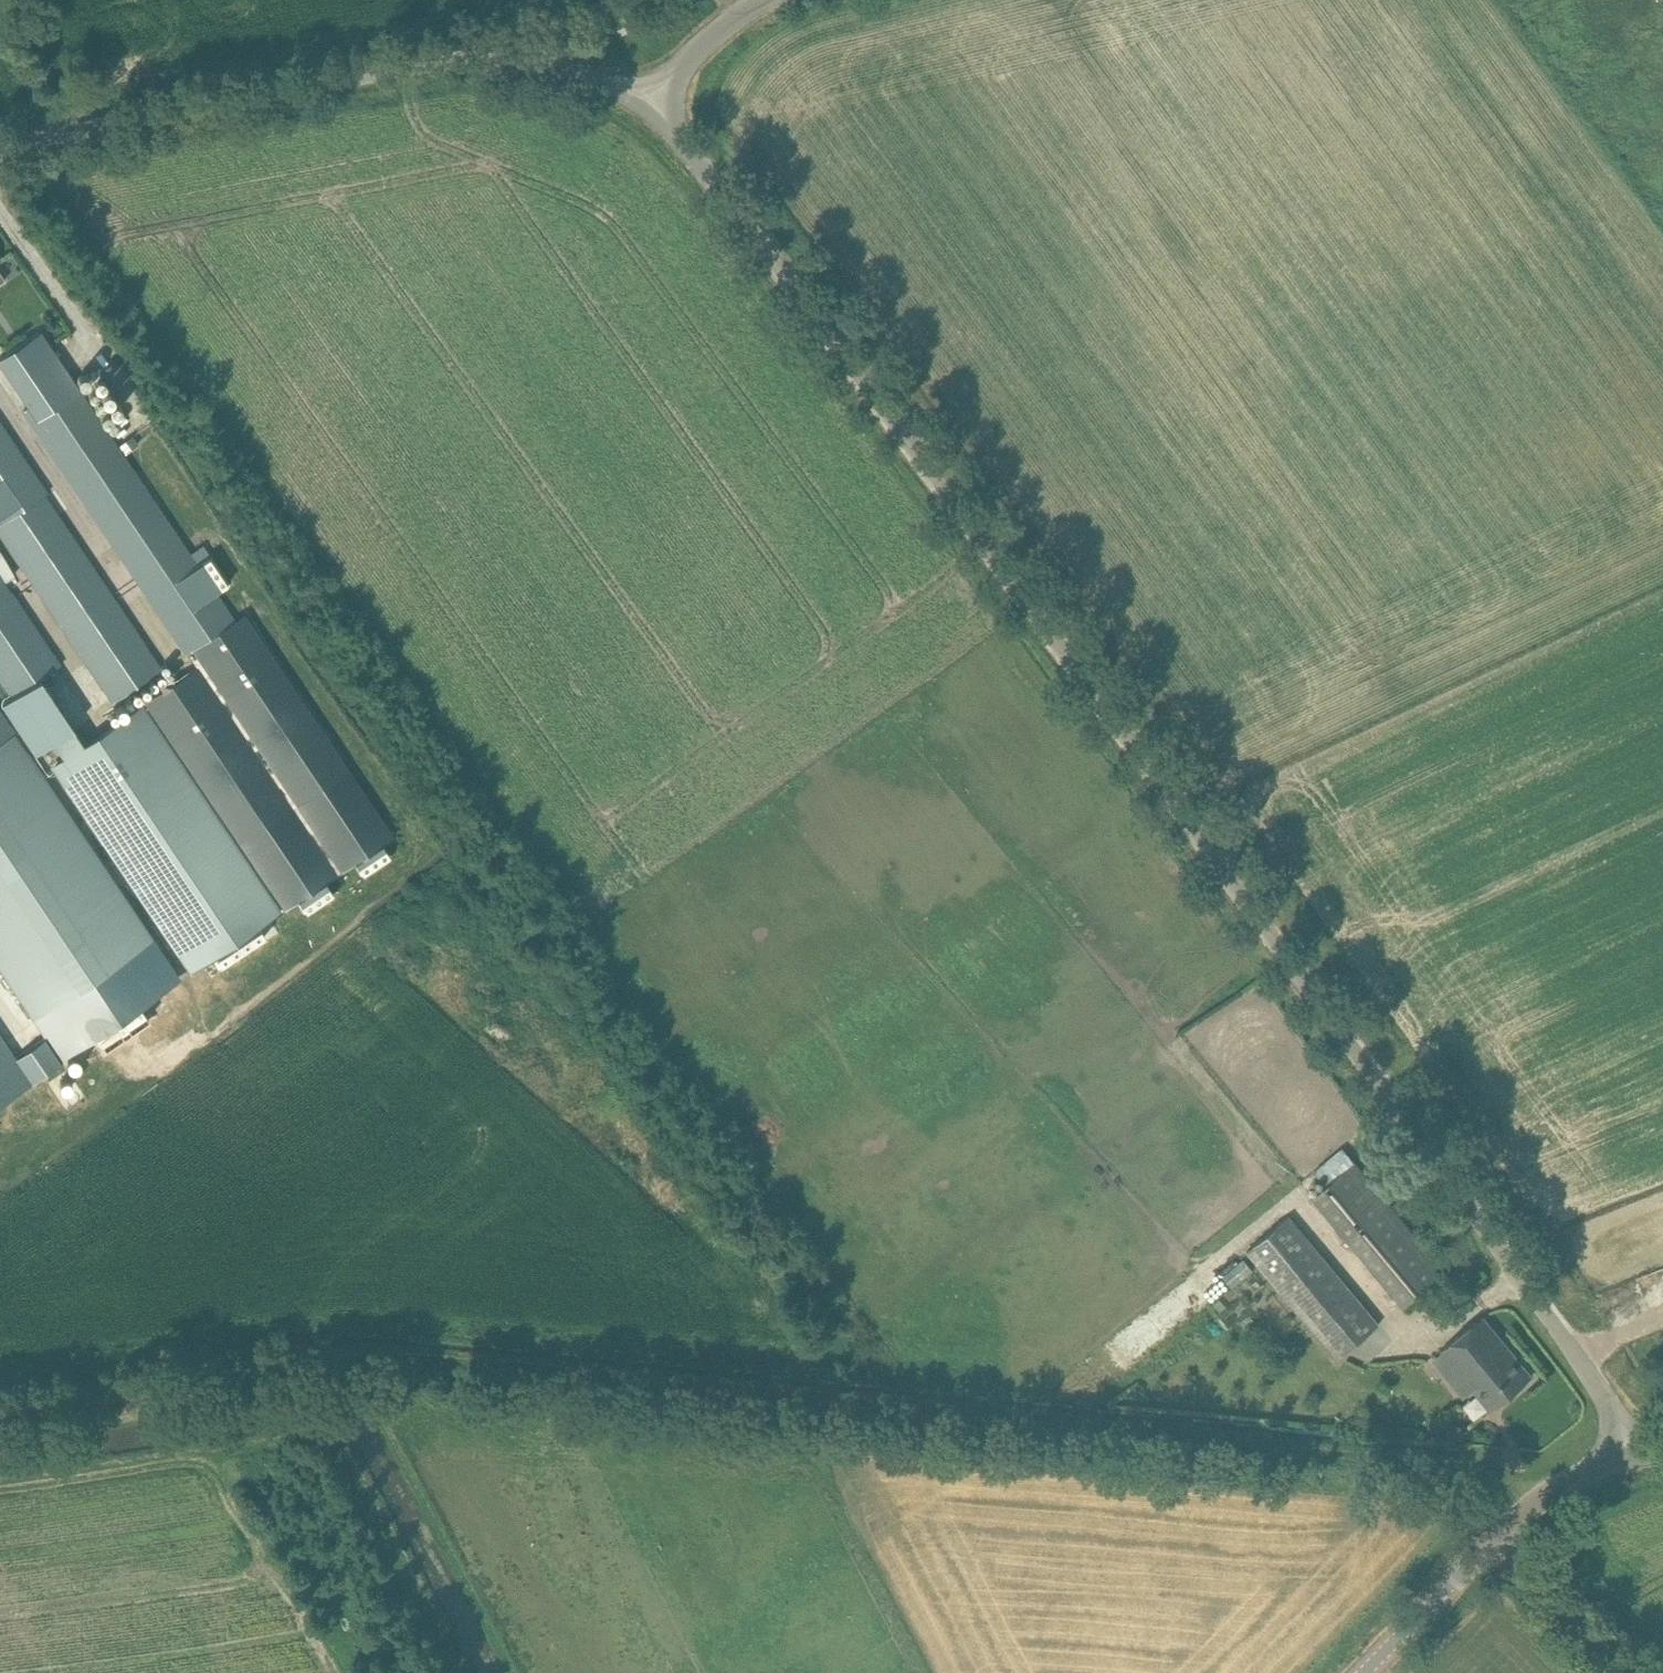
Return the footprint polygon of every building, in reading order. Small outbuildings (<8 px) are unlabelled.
[(0,358),(0,360),(30,405),(23,409),(186,654),(188,652),(197,666),(145,701),(152,712),(284,910),(395,836),(246,613),(236,620),(235,619),(125,455),(121,450),(118,445),(41,330),(0,358)] [(1,524),(0,524),(0,535),(112,701),(161,669),(45,495),(48,492),(0,420),(0,523),(1,524)] [(132,436),(118,445),(121,450),(125,455),(139,445),(135,440),(132,436)] [(17,732),(40,752),(53,742),(63,758),(51,766),(190,973),(282,911),(143,702),(83,742),(41,678),(58,666),(0,579),(0,678),(13,698),(0,707),(0,744),(17,732)] [(59,1059),(92,1038),(103,1055),(152,1022),(141,1006),(181,979),(17,732),(0,744),(0,970),(59,1059)] [(0,1036),(0,1102),(31,1082),(0,1036)] [(1343,1147),(1315,1170),(1327,1184),(1354,1162),(1343,1147)] [(1445,1270),(1354,1162),(1327,1184),(1313,1196),(1403,1305),(1445,1270)] [(1248,1251),(1337,1358),(1379,1324),(1289,1216),(1248,1251)] [(1224,1275),(1233,1287),(1254,1270),(1245,1259),(1224,1275)] [(1469,1384),(1491,1410),(1532,1376),(1483,1316),(1441,1350),(1459,1371),(1453,1375),(1464,1388),(1469,1384)]
